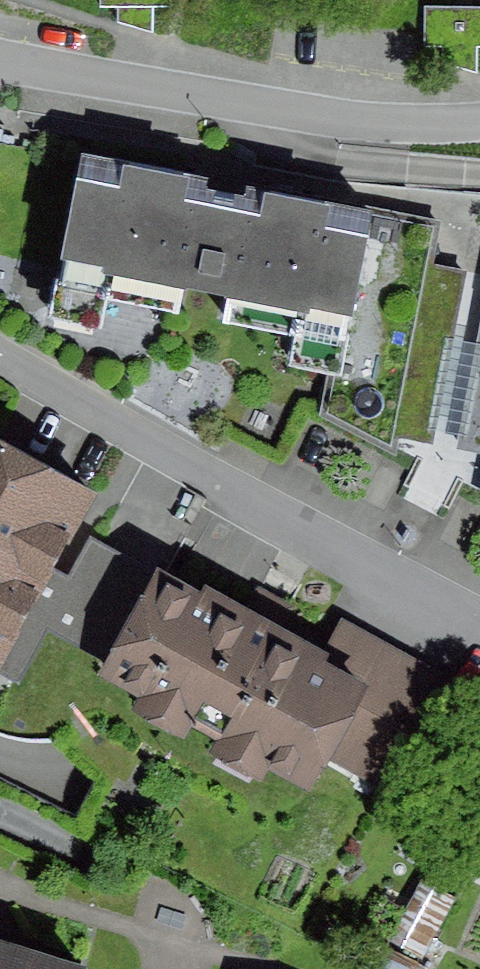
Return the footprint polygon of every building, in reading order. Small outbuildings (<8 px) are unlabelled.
[(98,8),(167,8),(167,0),(98,0),(98,8)] [(426,8),(427,50),(446,47),(447,64),(478,76),(475,47),(479,47),(479,7),(426,8)] [(209,187),(80,162),(60,269),(102,277),(101,284),(308,323),(311,318),(349,326),(329,420),(391,448),(433,230),(256,196),(251,221),(204,212),(209,187)] [(0,445),(0,673),(97,498),(0,445)] [(106,664),(153,576),(90,542),(43,631),(106,664)] [(262,618),(159,564),(153,576),(106,664),(93,684),(134,706),(126,720),(183,750),(193,732),(221,747),(213,760),(262,786),(269,772),(315,797),(329,766),(377,679),(262,618)] [(377,679),(329,766),(412,813),(479,698),(395,648),(377,679)] [(420,877),(387,936),(420,955),(454,897),(420,877)] [(0,941),(0,968),(90,968),(0,941)]
